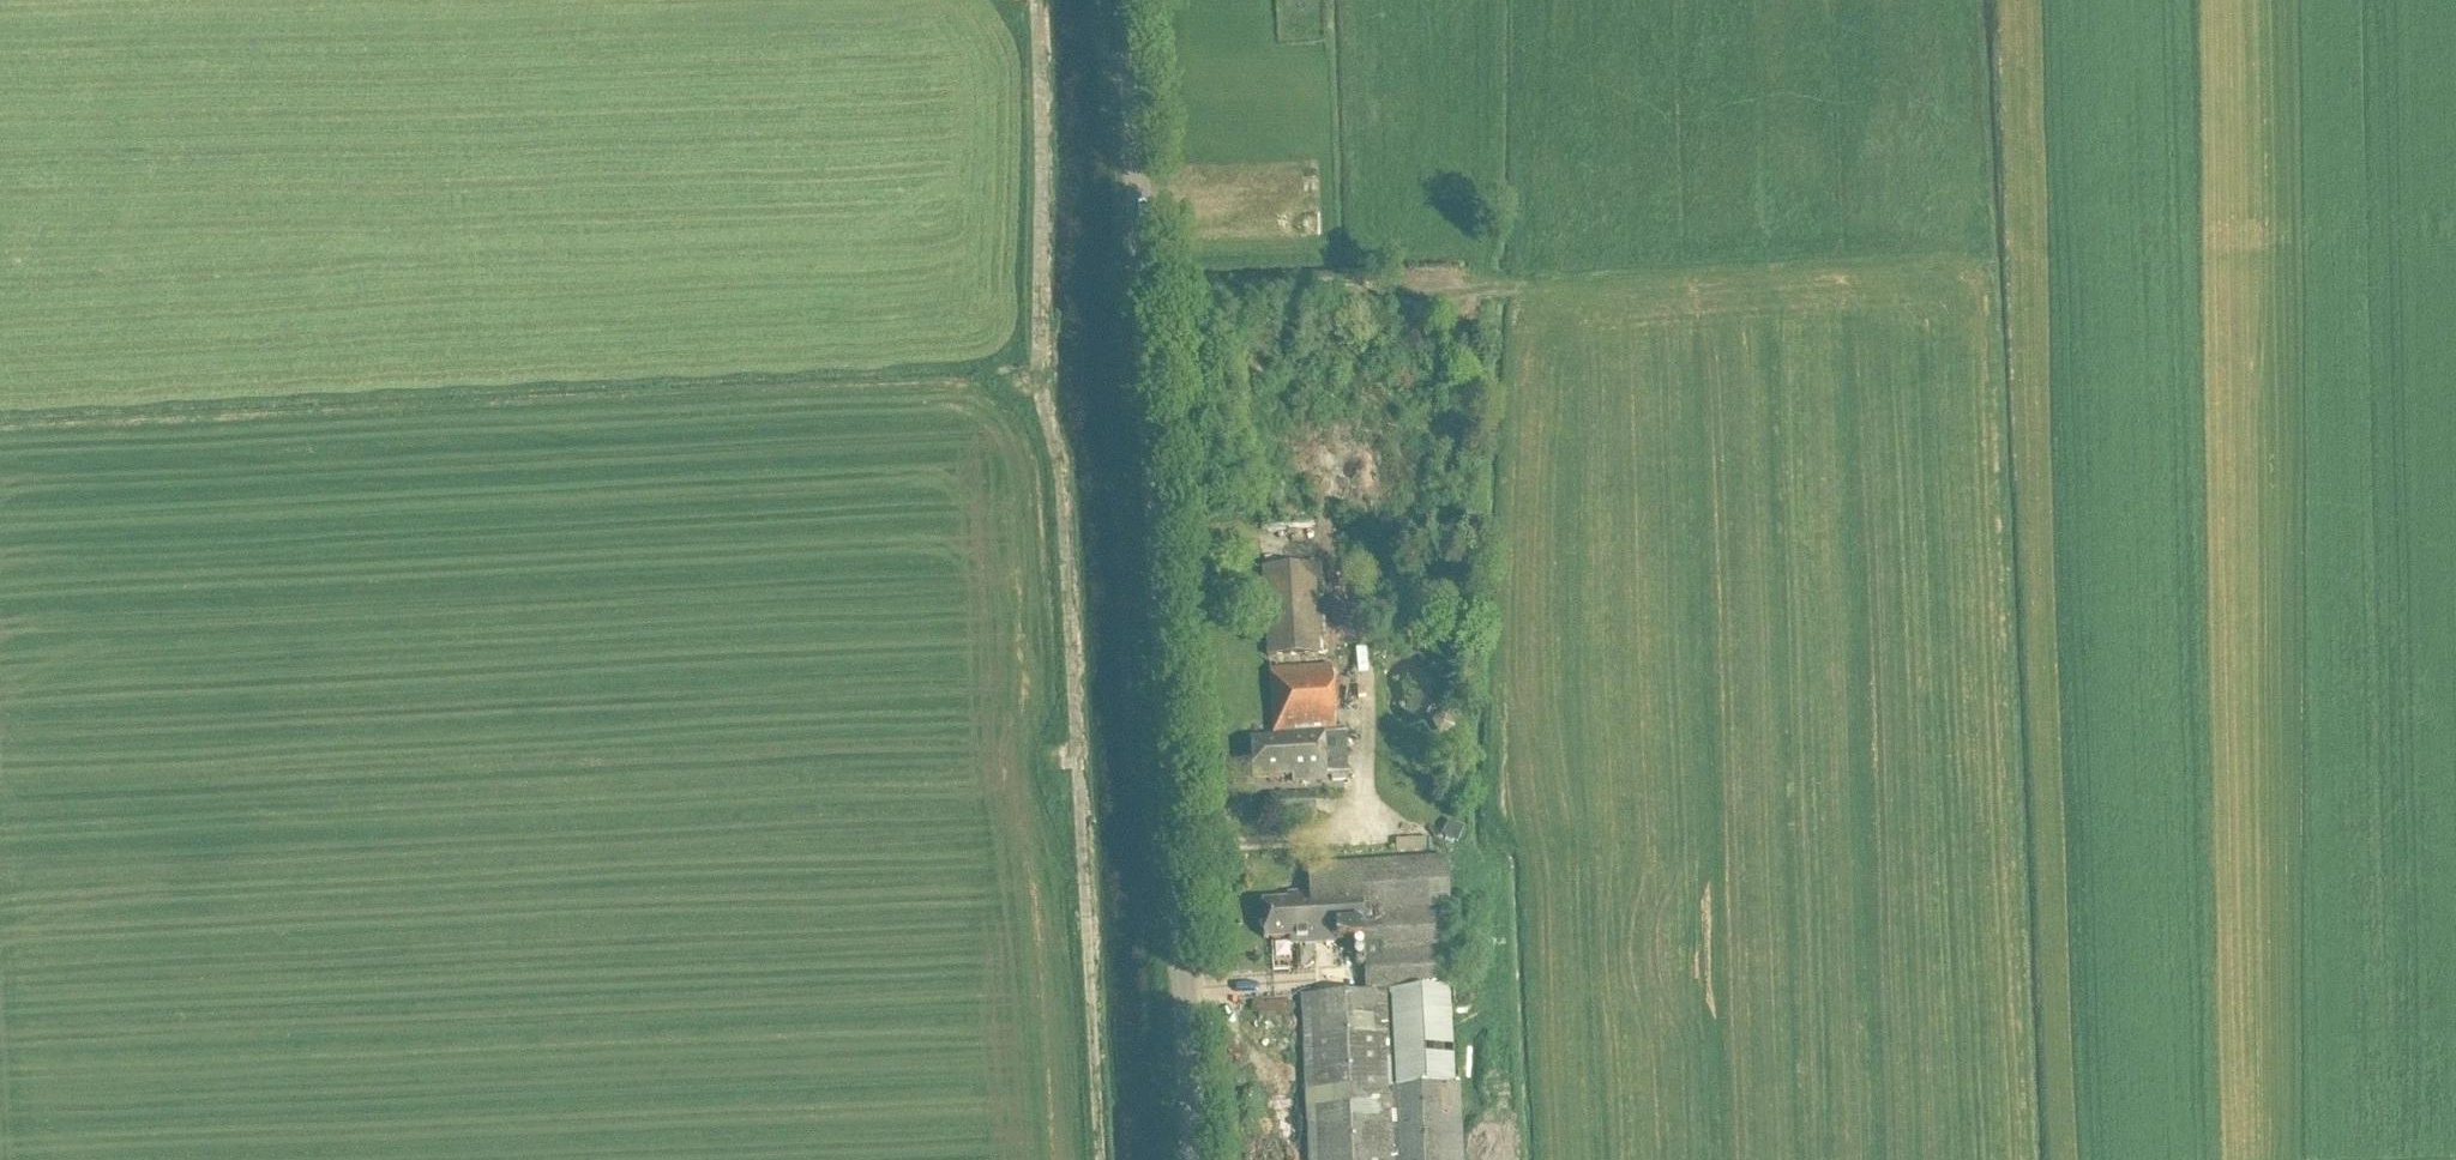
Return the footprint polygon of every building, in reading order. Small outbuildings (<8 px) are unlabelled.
[(1313,567),(1263,570),(1268,659),(1319,656),(1313,567)] [(1326,782),(1324,741),(1323,733),(1335,733),(1332,668),(1269,672),(1273,736),(1279,736),(1279,741),(1252,743),(1254,779),(1293,777),(1293,783),(1326,782)] [(1314,795),(1270,797),(1271,821),(1315,819),(1314,795)] [(1465,829),(1449,821),(1442,836),(1457,844),(1465,829)] [(1459,1085),(1454,1085),(1449,990),(1455,989),(1447,861),(1307,870),(1308,895),(1287,897),(1287,903),(1261,904),(1263,941),(1295,939),(1296,946),(1336,944),(1336,943),(1362,942),(1365,994),(1301,998),(1309,1159),(1462,1159),(1459,1085)]
